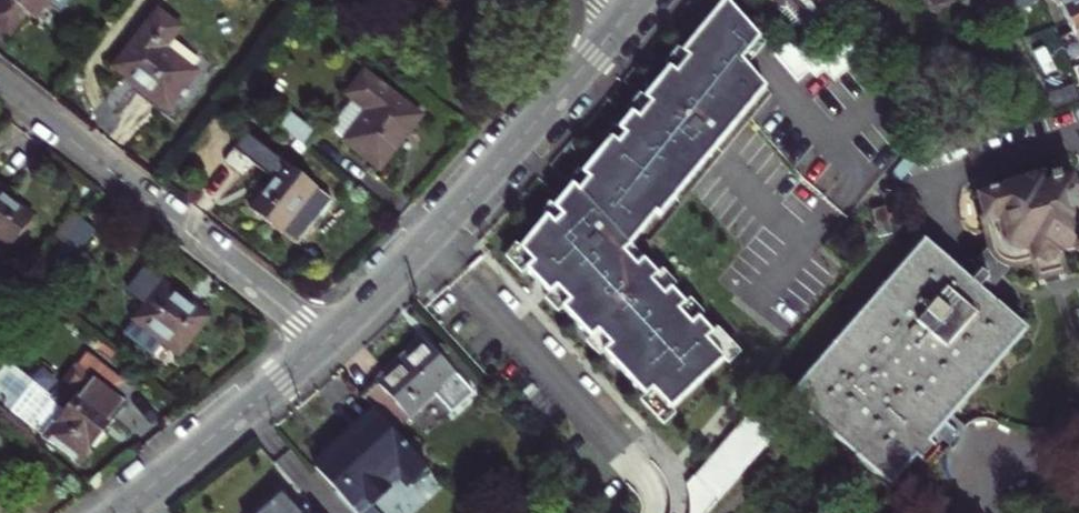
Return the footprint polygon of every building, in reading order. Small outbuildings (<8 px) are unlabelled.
[(4,11),(12,0),(0,0),(0,8),(4,11)] [(169,0),(145,0),(110,43),(161,84),(189,49),(159,24),(175,5),(169,0)] [(760,8),(761,9),(775,22),(798,46),(820,23),(816,19),(835,0),(768,0),(760,8)] [(988,12),(1005,0),(979,0),(988,12)] [(1051,4),(1056,3),(1071,40),(1073,39),(1076,46),(1078,45),(1078,0),(1047,0),(1051,4)] [(670,410),(724,360),(706,340),(712,334),(698,319),(691,326),(679,311),(685,305),(670,289),(664,296),(651,282),(658,276),(642,257),(635,263),(624,252),(630,246),(656,214),(660,217),(767,87),(748,67),(736,54),(742,49),(751,41),(740,30),(720,7),(711,18),(682,54),(689,60),(677,74),(670,68),(645,99),(652,106),(641,119),(634,113),(620,130),(626,137),(620,145),(613,139),(584,174),(590,181),(580,193),(573,186),(554,210),(562,219),(555,226),(548,218),(520,251),(532,264),(526,271),(549,296),(557,288),(569,302),(561,309),(590,341),(598,332),(610,345),(602,353),(644,399),(653,391),(670,410)] [(753,44),(775,22),(761,9),(740,30),(751,41),(753,44)] [(689,60),(682,54),(670,68),(677,74),(689,60)] [(379,168),(421,117),(367,73),(350,94),(371,111),(346,141),(379,168)] [(652,106),(645,99),(634,113),(641,119),(652,106)] [(316,134),(290,113),(279,127),(306,147),(316,134)] [(626,137),(620,130),(613,139),(620,145),(626,137)] [(278,231),(315,184),(280,156),(267,173),(272,178),(249,207),(278,231)] [(590,181),(584,174),(573,186),(580,193),(590,181)] [(1074,195),(1071,181),(1046,188),(1044,182),(1042,183),(1040,178),(1036,174),(1025,177),(1022,181),(1021,188),(982,198),(995,253),(982,268),(1005,287),(1017,272),(1027,266),(1035,264),(1040,282),(1066,275),(1060,252),(1078,248),(1078,194),(1074,195)] [(1,227),(25,198),(0,178),(0,226),(1,227)] [(63,233),(85,207),(71,196),(50,223),(63,233)] [(562,219),(554,210),(548,218),(555,226),(562,219)] [(635,263),(642,257),(630,246),(624,252),(635,263)] [(926,454),(932,448),(944,435),(1025,345),(983,310),(1005,287),(982,268),(962,291),(922,259),(803,388),(895,488),(910,472),(919,480),(935,463),(926,454)] [(207,322),(146,275),(130,296),(146,309),(134,323),(136,324),(125,338),(152,360),(163,346),(179,359),(207,322)] [(664,296),(670,289),(658,276),(651,282),(664,296)] [(557,288),(549,296),(561,309),(569,302),(557,288)] [(691,326),(698,319),(685,305),(679,311),(691,326)] [(598,332),(590,341),(602,353),(610,345),(598,332)] [(387,433),(426,398),(444,417),(464,398),(416,345),(357,399),(373,417),(387,433)] [(128,386),(97,357),(58,400),(49,392),(34,410),(0,382),(0,396),(80,466),(131,411),(116,399),(128,386)] [(885,499),(895,488),(803,388),(783,409),(885,499)] [(373,417),(334,447),(342,456),(331,466),(323,458),(310,470),(313,473),(310,475),(335,502),(345,512),(368,512),(395,488),(402,496),(406,492),(407,494),(429,480),(387,433),(373,417)] [(746,421),(684,486),(689,504),(688,512),(712,512),(774,445),(746,421)] [(952,466),(964,453),(944,435),(932,448),(952,466)] [(286,500),(272,512),(298,512),(286,500)]
